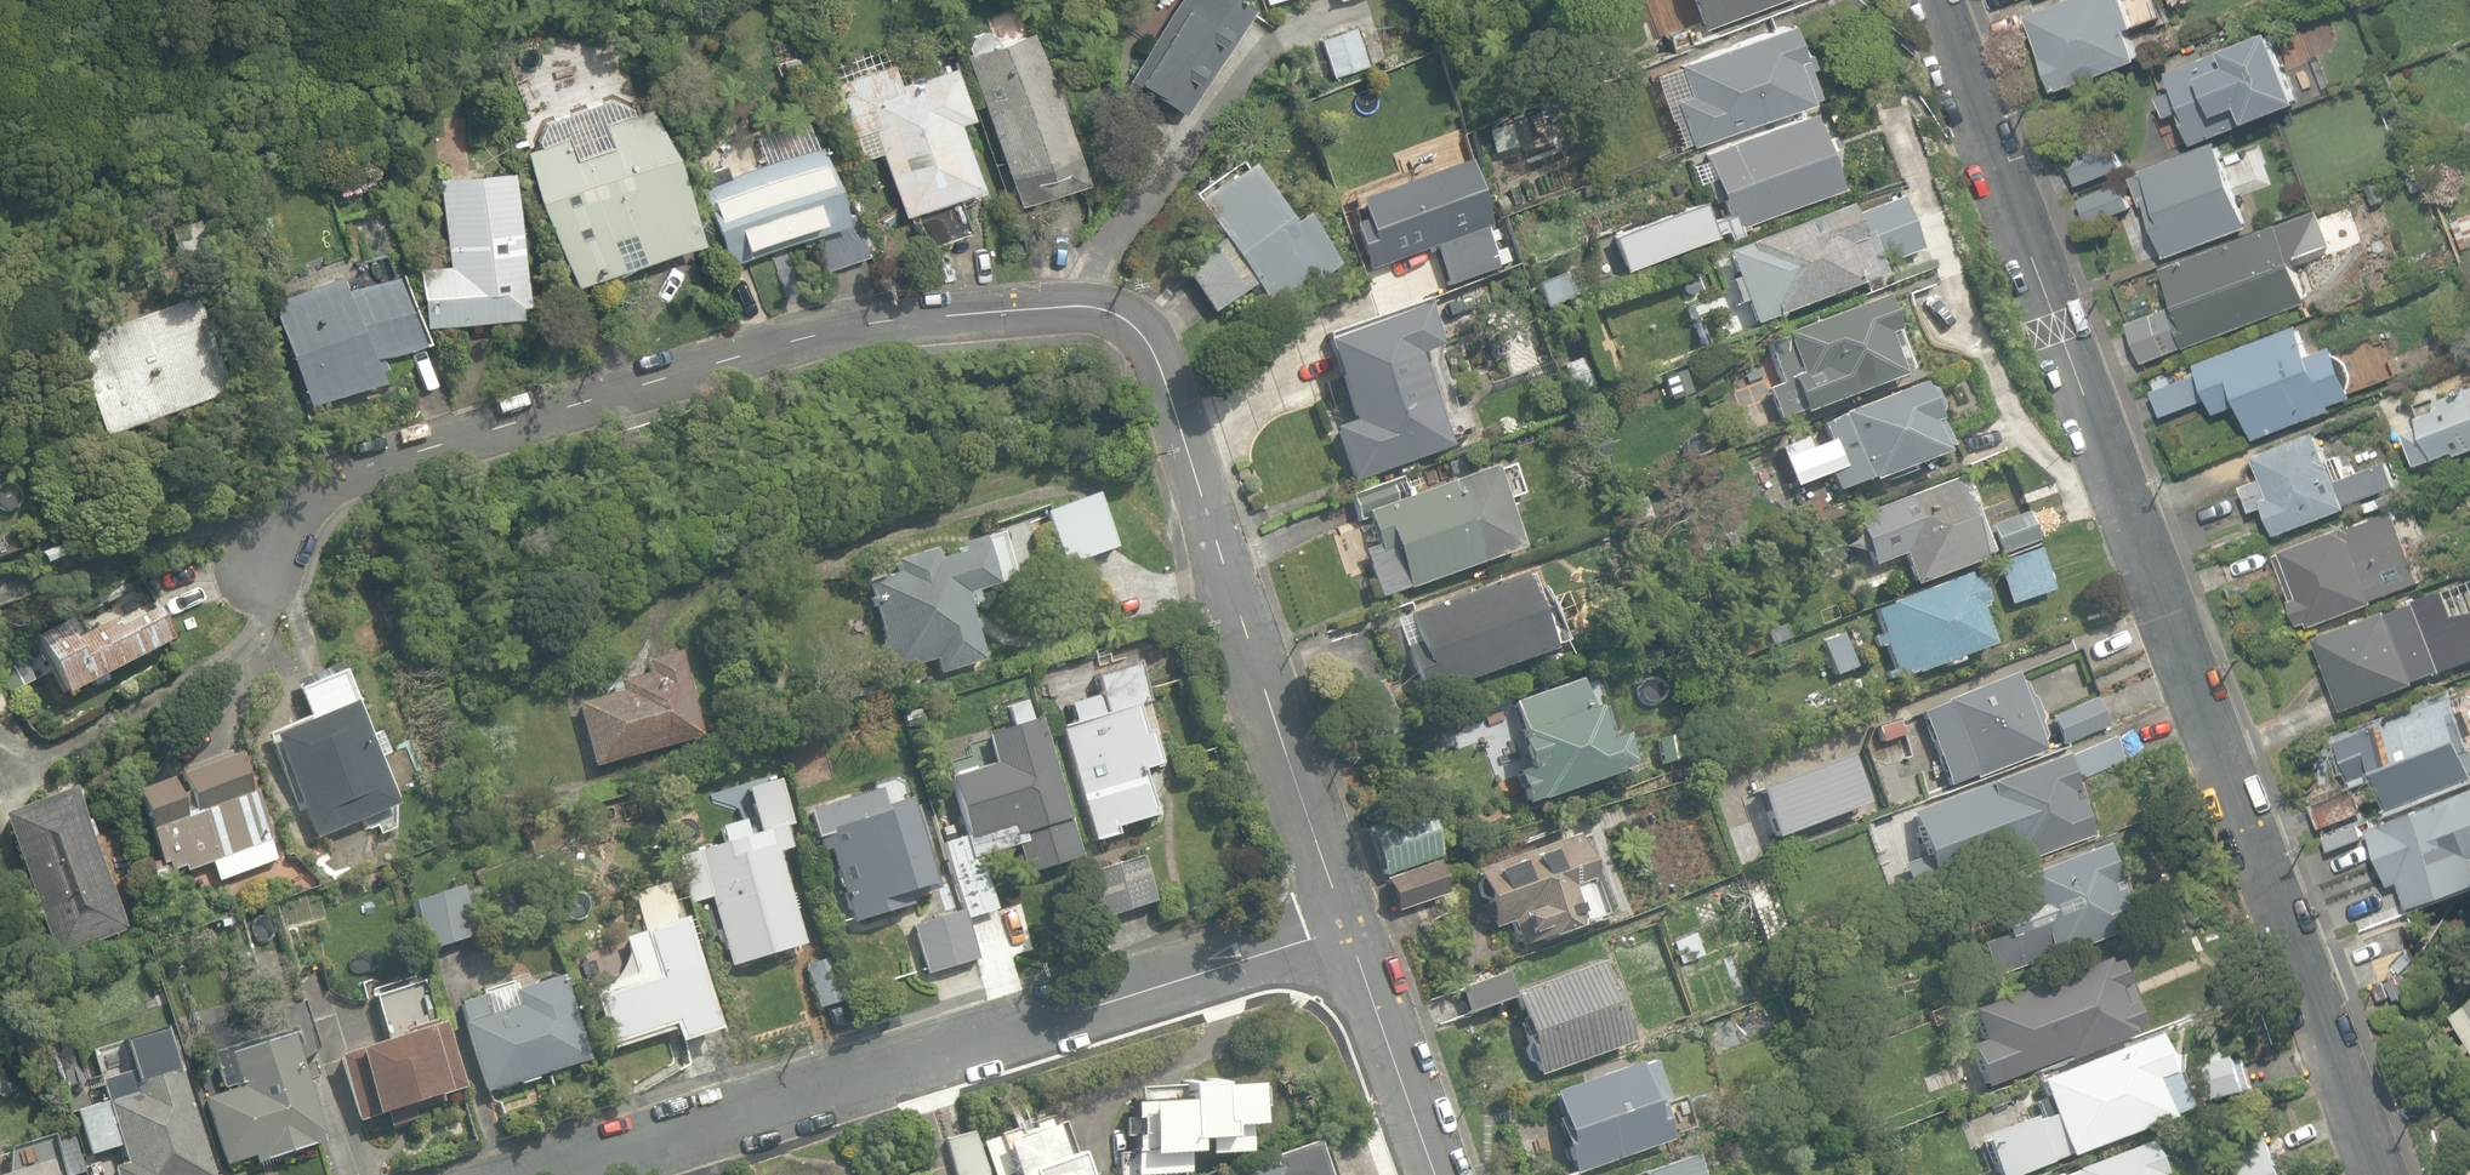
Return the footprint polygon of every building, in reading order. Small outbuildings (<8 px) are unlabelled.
[(1184,112),(1244,15),(1249,6),(1244,2),(1240,0),(1175,0),(1127,78),(1184,112)] [(1689,43),(1715,33),(1711,22),(1770,0),(1673,0),(1689,43)] [(2055,93),(2143,59),(2132,30),(2162,19),(2155,0),(2069,0),(2026,16),(2055,93)] [(1684,131),(1689,145),(1806,102),(1805,98),(1812,95),(1802,68),(1808,66),(1803,50),(1796,53),(1784,22),(1674,62),(1685,94),(1671,99),(1680,121),(1672,124),(1675,134),(1684,131)] [(1318,37),(1332,77),(1366,66),(1353,26),(1318,37)] [(1680,27),(1663,33),(1669,52),(1686,46),(1680,27)] [(963,53),(1017,205),(1083,182),(1029,30),(1016,35),(1014,29),(1000,34),(1002,40),(995,42),(992,34),(984,30),(969,35),(964,44),(967,52),(963,53)] [(2181,113),(2192,145),(2284,112),(2282,107),(2299,101),(2276,36),(2255,44),(2252,38),(2168,68),(2175,90),(2159,96),(2166,118),(2181,113)] [(916,208),(929,247),(967,234),(954,195),(976,187),(953,121),(967,116),(949,64),(897,82),(890,63),(832,84),(858,159),(878,152),(899,214),(916,208)] [(524,150),(574,285),(697,240),(647,106),(631,112),(629,105),(610,98),(545,122),(537,138),(539,144),(524,150)] [(1610,234),(1623,269),(1715,233),(1714,231),(1724,227),(1727,236),(1738,231),(1736,226),(1839,186),(1809,109),(1701,151),(1711,177),(1704,180),(1712,200),(1719,197),(1725,212),(1709,219),(1701,198),(1610,234)] [(814,231),(827,267),(864,254),(851,217),(843,220),(837,202),(815,142),(811,143),(802,118),(755,135),(764,160),(727,173),(723,163),(694,174),(726,262),(814,231)] [(2064,152),(2077,185),(2124,167),(2112,135),(2064,152)] [(2147,206),(2165,256),(2249,226),(2219,142),(2143,169),(2144,172),(2131,177),(2142,208),(2147,206)] [(1433,249),(1447,287),(1498,268),(1484,229),(1488,227),(1464,160),(1354,200),(1379,269),(1433,249)] [(418,266),(424,324),(518,314),(517,302),(525,302),(512,170),(438,177),(446,264),(418,266)] [(1248,288),(1266,314),(1331,268),(1297,220),(1284,228),(1244,170),(1190,207),(1215,242),(1179,267),(1211,313),(1244,291),(1248,288)] [(2414,194),(2430,187),(2422,170),(2406,177),(2414,194)] [(2078,198),(2089,225),(2132,208),(2122,181),(2078,198)] [(1879,267),(1918,252),(1898,200),(1858,215),(1879,267)] [(1743,304),(1751,327),(1881,279),(1864,233),(1853,237),(1842,207),(1724,251),(1731,271),(1726,273),(1735,307),(1743,304)] [(2183,348),(2308,301),(2293,260),(2322,249),(2329,234),(2319,208),(2158,268),(2174,311),(2129,328),(2142,361),(2182,346),(2183,348)] [(2448,220),(2457,247),(2469,243),(2469,213),(2448,220)] [(171,230),(181,262),(204,255),(194,223),(171,230)] [(270,299),(308,401),(378,376),(374,366),(381,363),(377,352),(416,337),(392,271),(346,288),(341,273),(270,299)] [(1567,275),(1535,286),(1544,313),(1576,302),(1567,275)] [(1780,423),(1908,375),(1878,294),(1838,308),(1841,316),(1784,336),(1788,346),(1769,353),(1780,383),(1767,388),(1780,423)] [(71,340),(102,436),(226,396),(213,356),(220,354),(213,332),(206,334),(195,300),(71,340)] [(1331,428),(1350,482),(1450,446),(1417,355),(1436,348),(1421,308),(1322,343),(1350,420),(1331,428)] [(1488,333),(1506,381),(1550,365),(1532,316),(1488,333)] [(2239,406),(2252,440),(2330,410),(2329,409),(2354,399),(2333,344),(2311,352),(2300,322),(2194,363),(2197,372),(2151,390),(2162,418),(2207,400),(2213,416),(2239,406)] [(1561,364),(1573,393),(1593,386),(1582,356),(1561,364)] [(1662,377),(1668,394),(1681,390),(1675,373),(1662,377)] [(1773,449),(1790,491),(1829,476),(1835,491),(1865,479),(1867,485),(1938,456),(1929,426),(1936,423),(1921,385),(1820,426),(1825,439),(1807,446),(1803,437),(1773,449)] [(2418,464),(2457,449),(2459,454),(2469,450),(2469,389),(2438,401),(2440,408),(2423,415),(2418,403),(2407,407),(2415,428),(2406,432),(2418,464)] [(2265,505),(2276,534),(2347,507),(2346,503),(2396,484),(2387,460),(2355,473),(2352,464),(2344,467),(2339,454),(2329,458),(2318,431),(2254,455),(2263,477),(2242,485),(2252,511),(2265,505)] [(1357,535),(1379,599),(1486,562),(1457,479),(1405,496),(1400,480),(1349,498),(1357,521),(1368,517),(1373,530),(1357,535)] [(1901,551),(1912,584),(1982,558),(1981,555),(1990,552),(1964,482),(1955,486),(1952,479),(1882,505),(1883,507),(1869,513),(1873,525),(1861,530),(1869,552),(1881,547),(1885,557),(1901,551)] [(1044,512),(1064,566),(1113,548),(1094,494),(1044,512)] [(1988,523),(1998,551),(2037,538),(2028,509),(1988,523)] [(2307,622),(2309,625),(2375,602),(2374,598),(2418,583),(2393,512),(2347,529),(2346,526),(2281,549),(2282,553),(2276,555),(2300,624),(2307,622)] [(933,659),(938,673),(984,659),(967,605),(977,602),(973,592),(1015,579),(1000,530),(955,544),(958,554),(933,562),(929,550),(890,562),(894,573),(865,582),(883,639),(878,640),(888,672),(933,659)] [(1995,561),(2009,604),(2052,590),(2038,547),(1995,561)] [(42,566),(61,561),(57,548),(38,553),(42,566)] [(1393,619),(1419,696),(1547,651),(1520,574),(1393,619)] [(1884,672),(1886,679),(1911,670),(1913,674),(1990,644),(1976,605),(1983,602),(1974,578),(1965,581),(1962,574),(1886,603),(1887,605),(1873,610),(1881,633),(1872,637),(1876,646),(1884,643),(1894,668),(1884,672)] [(2438,665),(2469,654),(2445,590),(2314,639),(2336,697),(2277,719),(2286,745),(2347,722),(2343,711),(2415,684),(2415,683),(2441,673),(2438,665)] [(33,630),(65,694),(169,640),(153,609),(116,628),(110,616),(71,636),(60,616),(33,630)] [(1820,642),(1834,677),(1855,669),(1841,634),(1820,642)] [(576,702),(593,764),(700,736),(677,652),(643,661),(646,672),(616,680),(617,682),(607,685),(609,693),(576,702)] [(1058,728),(1091,843),(1117,836),(1114,825),(1151,815),(1139,771),(1159,766),(1149,731),(1142,733),(1135,707),(1142,705),(1131,665),(1092,676),(1097,695),(1067,703),(1073,724),(1058,728)] [(271,735),(315,837),(395,804),(375,759),(389,753),(380,730),(366,736),(351,701),(343,670),(298,689),(309,716),(311,718),(271,735)] [(2039,724),(2050,719),(2048,714),(2052,713),(2044,692),(2030,697),(2030,696),(2024,683),(2016,686),(2011,672),(1903,714),(1920,756),(1939,748),(1947,769),(1938,773),(1945,790),(2042,752),(2039,745),(2046,742),(2039,724)] [(1512,771),(1523,804),(1629,768),(1617,734),(1599,740),(1577,677),(1540,690),(1551,721),(1517,732),(1528,766),(1512,771)] [(2389,806),(2469,776),(2469,696),(2467,694),(2454,699),(2453,696),(2337,739),(2351,777),(2375,767),(2389,806)] [(2048,714),(2050,719),(2061,748),(2108,730),(2095,697),(2052,713),(2048,714)] [(939,844),(963,919),(995,909),(979,856),(1016,844),(1025,873),(1077,857),(1034,719),(1032,720),(1025,700),(1006,706),(1013,726),(984,734),(993,764),(949,777),(967,835),(939,844)] [(2069,754),(2080,779),(2121,762),(2111,737),(2069,754)] [(209,864),(216,884),(278,862),(242,762),(235,764),(230,748),(179,767),(183,776),(174,779),(180,795),(175,796),(169,782),(136,793),(165,875),(182,868),(183,873),(209,864)] [(1911,899),(2087,835),(2079,811),(2083,806),(2076,786),(2069,783),(2060,758),(1906,813),(1922,857),(1899,865),(1911,899)] [(708,900),(727,966),(803,943),(776,851),(789,847),(783,827),(789,825),(773,773),(743,782),(758,830),(673,855),(688,906),(708,900)] [(1788,797),(1803,835),(1856,815),(1841,777),(1788,797)] [(1,815),(57,955),(128,927),(92,836),(96,835),(89,818),(85,819),(73,787),(1,815)] [(2311,803),(2320,826),(2363,811),(2354,787),(2311,803)] [(828,848),(849,921),(908,904),(906,897),(934,888),(918,836),(921,835),(912,805),(909,806),(907,798),(883,805),(878,788),(806,809),(814,837),(816,837),(820,850),(828,848)] [(2409,905),(2469,882),(2469,788),(2367,826),(2388,883),(2399,879),(2409,905)] [(1381,876),(1428,859),(1411,811),(1364,828),(1381,876)] [(1510,921),(1519,948),(1613,916),(1586,836),(1470,875),(1488,929),(1510,921)] [(1979,943),(1992,975),(2047,955),(2048,958),(2132,926),(2122,899),(2124,893),(2117,875),(2111,872),(2101,844),(2017,875),(2018,879),(1996,887),(2007,917),(1996,921),(2001,934),(1979,943)] [(1155,903),(1140,855),(1085,873),(1100,920),(1155,903)] [(1383,878),(1394,910),(1439,895),(1429,863),(1383,878)] [(590,986),(611,1049),(671,1029),(676,1041),(716,1028),(688,943),(690,942),(683,919),(680,920),(680,919),(676,920),(663,880),(630,891),(642,929),(620,936),(632,973),(590,986)] [(409,901),(424,950),(472,936),(457,887),(409,901)] [(260,914),(266,932),(280,927),(274,909),(260,914)] [(910,924),(925,974),(974,959),(962,920),(958,909),(910,924)] [(1673,942),(1680,963),(1701,955),(1693,934),(1673,942)] [(805,963),(817,1007),(843,999),(830,955),(805,963)] [(2026,1034),(2038,1066),(2064,1056),(2065,1061),(2141,1032),(2132,1008),(2136,1006),(2125,978),(2121,979),(2114,961),(2105,964),(2103,958),(2035,984),(2037,988),(1997,1003),(2010,1040),(2026,1034)] [(1507,993),(1536,1074),(1626,1042),(1611,999),(1608,1000),(1594,962),(1507,993)] [(1455,987),(1464,1013),(1508,997),(1499,972),(1455,987)] [(462,1021),(483,1090),(585,1058),(559,975),(512,990),(516,1004),(488,1013),(482,994),(458,1002),(464,1020),(462,1021)] [(205,1099),(227,1165),(252,1157),(254,1163),(321,1141),(295,1063),(320,1054),(299,991),(271,1000),(281,1029),(213,1052),(226,1092),(205,1099)] [(2469,1038),(2469,1012),(2458,1019),(2469,1038)] [(385,1111),(389,1125),(413,1117),(411,1110),(442,1100),(440,1093),(463,1085),(443,1020),(433,1023),(431,1017),(401,1027),(403,1033),(337,1054),(357,1119),(385,1111)] [(2051,1115),(2066,1155),(2163,1118),(2162,1116),(2181,1109),(2172,1085),(2159,1090),(2154,1078),(2166,1073),(2151,1035),(2037,1079),(2045,1102),(2034,1106),(2039,1119),(2051,1115)] [(115,1174),(212,1174),(172,1044),(124,1059),(127,1070),(94,1081),(97,1092),(72,1100),(88,1153),(118,1144),(123,1162),(112,1165),(115,1174)] [(2194,1069),(2202,1103),(2254,1091),(2245,1056),(2194,1069)] [(1554,1118),(1572,1171),(1668,1139),(1656,1102),(1662,1100),(1648,1060),(1633,1066),(1631,1062),(1547,1090),(1556,1117),(1554,1118)] [(1135,1174),(1164,1174),(1185,1174),(1184,1154),(1192,1154),(1190,1141),(1203,1141),(1204,1155),(1244,1154),(1245,1127),(1253,1126),(1251,1086),(1220,1088),(1219,1083),(1140,1089),(1141,1102),(1128,1103),(1129,1119),(1134,1118),(1135,1137),(1133,1137),(1135,1174)] [(1072,1157),(1058,1162),(1042,1120),(1026,1126),(1028,1130),(1013,1135),(1012,1131),(979,1143),(991,1174),(1008,1174),(1010,1174),(1078,1174),(1072,1157)] [(953,1174),(982,1174),(968,1130),(942,1137),(953,1174)] [(57,1134),(9,1149),(15,1171),(3,1174),(69,1174),(57,1134)] [(2234,1174),(2280,1174),(2267,1137),(2226,1150),(2234,1174)] [(1326,1143),(1314,1147),(1312,1141),(1265,1158),(1267,1165),(1240,1174),(1337,1174),(1326,1143)] [(2142,1146),(2066,1174),(2153,1174),(2142,1146)] [(1689,1155),(1645,1169),(1647,1174),(1695,1174),(1689,1155)]
